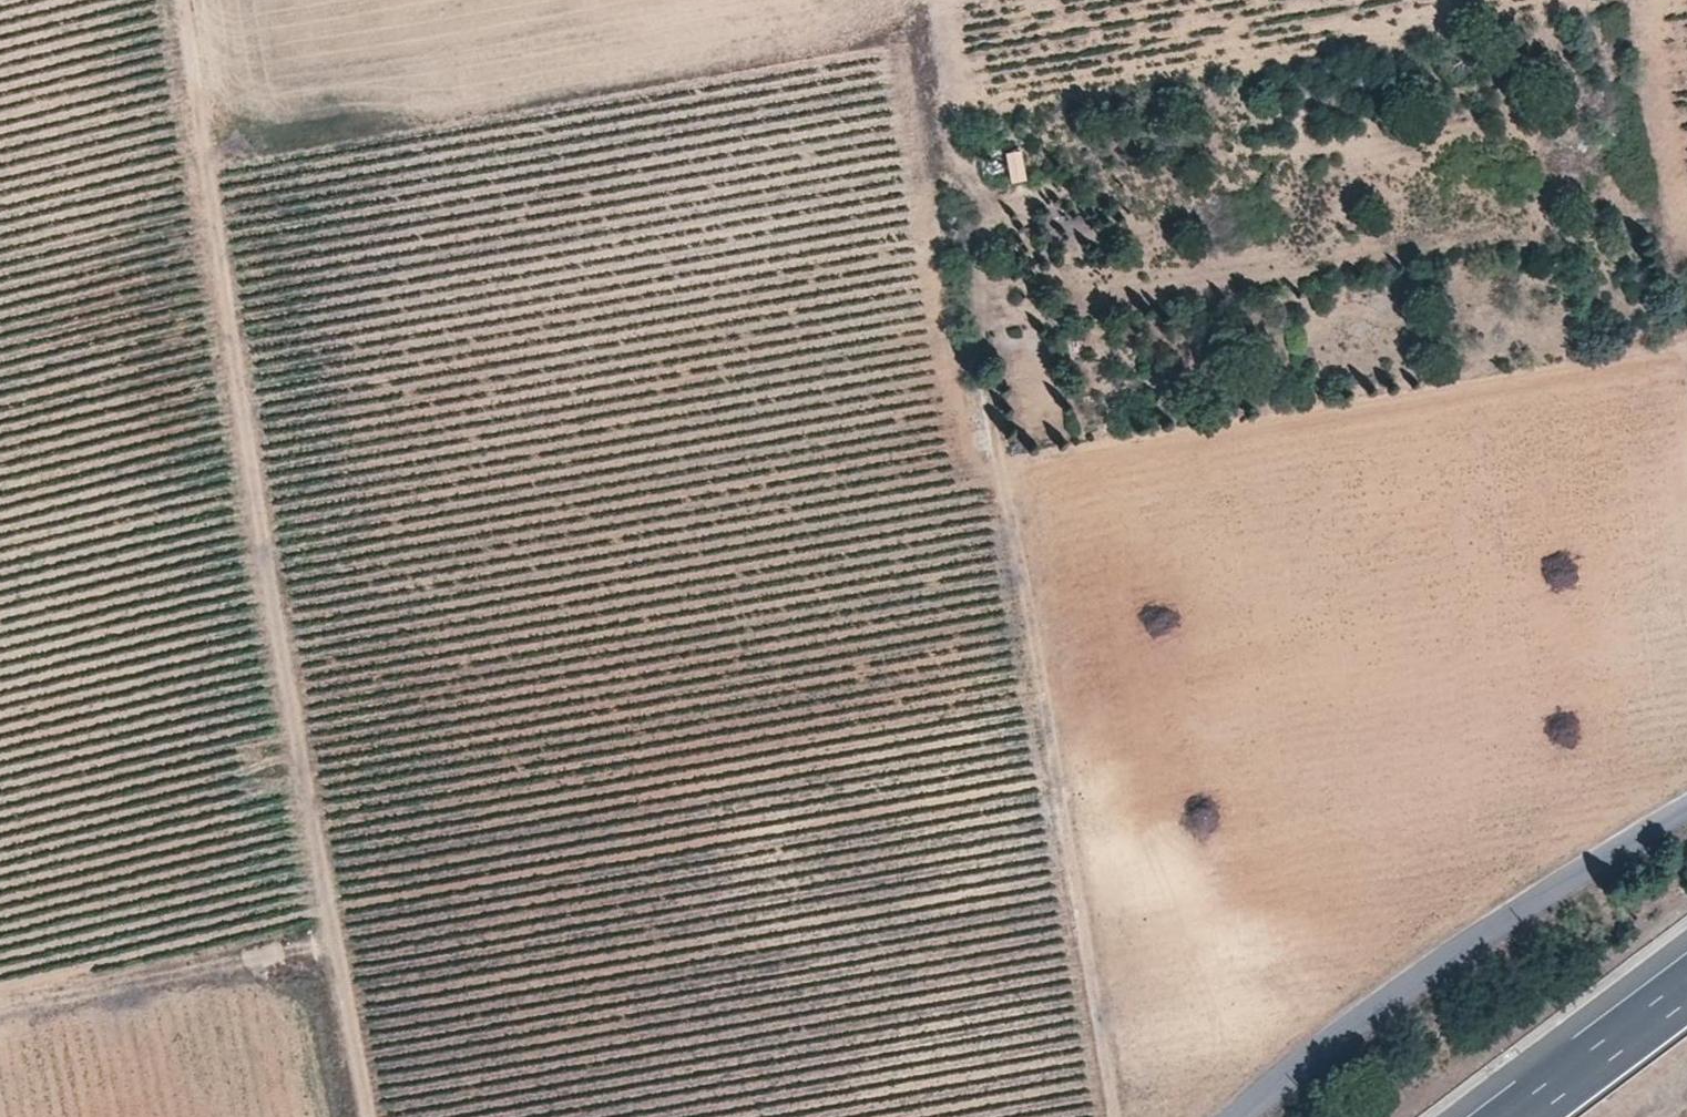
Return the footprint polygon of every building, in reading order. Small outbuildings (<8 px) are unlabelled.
[(1021,148),(1004,151),(1009,180),(1026,177),(1021,148)]
